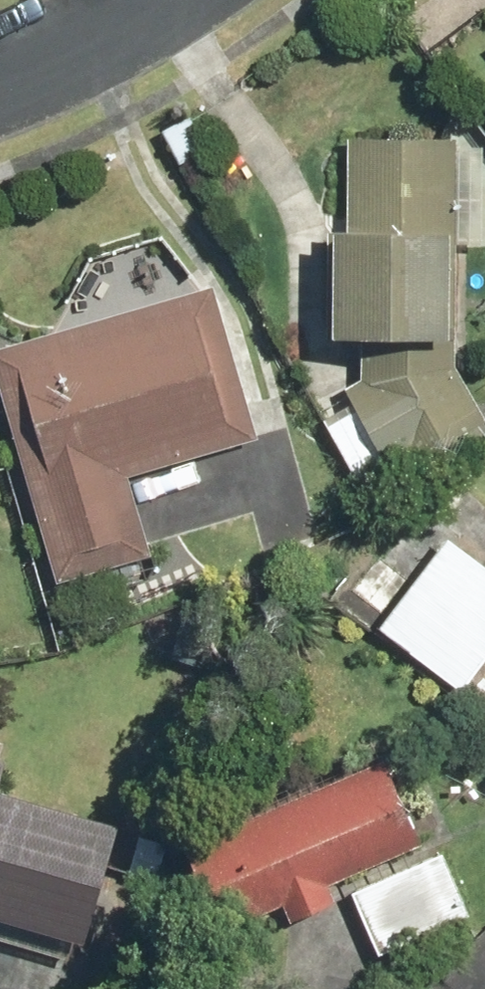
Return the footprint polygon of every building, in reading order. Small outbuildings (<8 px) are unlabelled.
[(412,16),(436,49),(484,13),(484,0),(435,0),(412,16)] [(206,108),(145,132),(169,193),(230,169),(206,108)] [(341,384),(352,404),(316,423),(350,488),(386,469),(484,418),(444,342),(471,344),(476,232),(460,231),(462,138),(343,135),(341,226),(324,225),(320,337),(421,342),(341,384)] [(0,348),(0,394),(56,584),(143,558),(119,478),(252,439),(207,288),(0,348)] [(377,627),(460,690),(484,657),(484,571),(444,540),(377,627)] [(335,901),(326,884),(417,840),(369,741),(168,838),(216,937),(275,909),(283,926),(335,901)] [(79,940),(123,801),(0,762),(0,915),(79,940)] [(445,854),(348,891),(370,948),(467,911),(445,854)]
